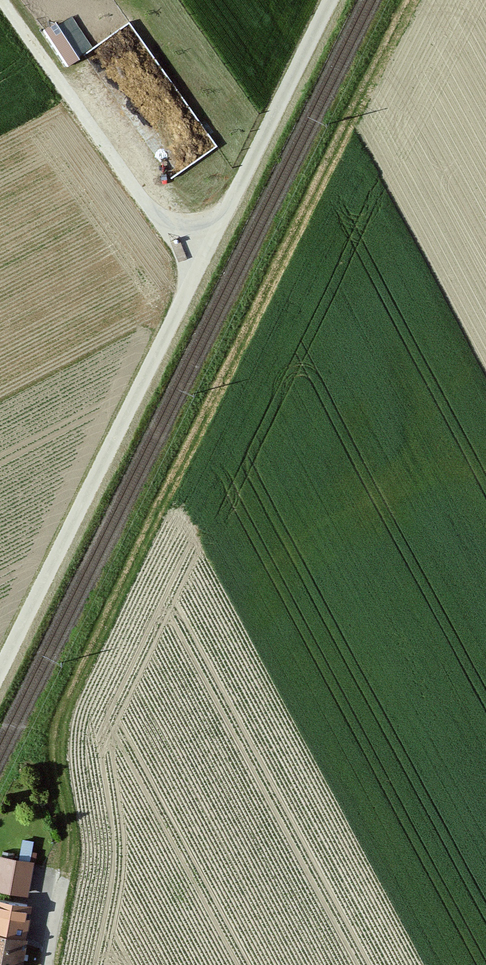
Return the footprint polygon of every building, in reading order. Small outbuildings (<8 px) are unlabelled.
[(100,12),(65,41),(76,54),(111,26),(100,12)] [(46,876),(16,871),(12,890),(42,896),(46,876)] [(0,927),(0,962),(18,964),(27,964),(32,931),(0,927)]
